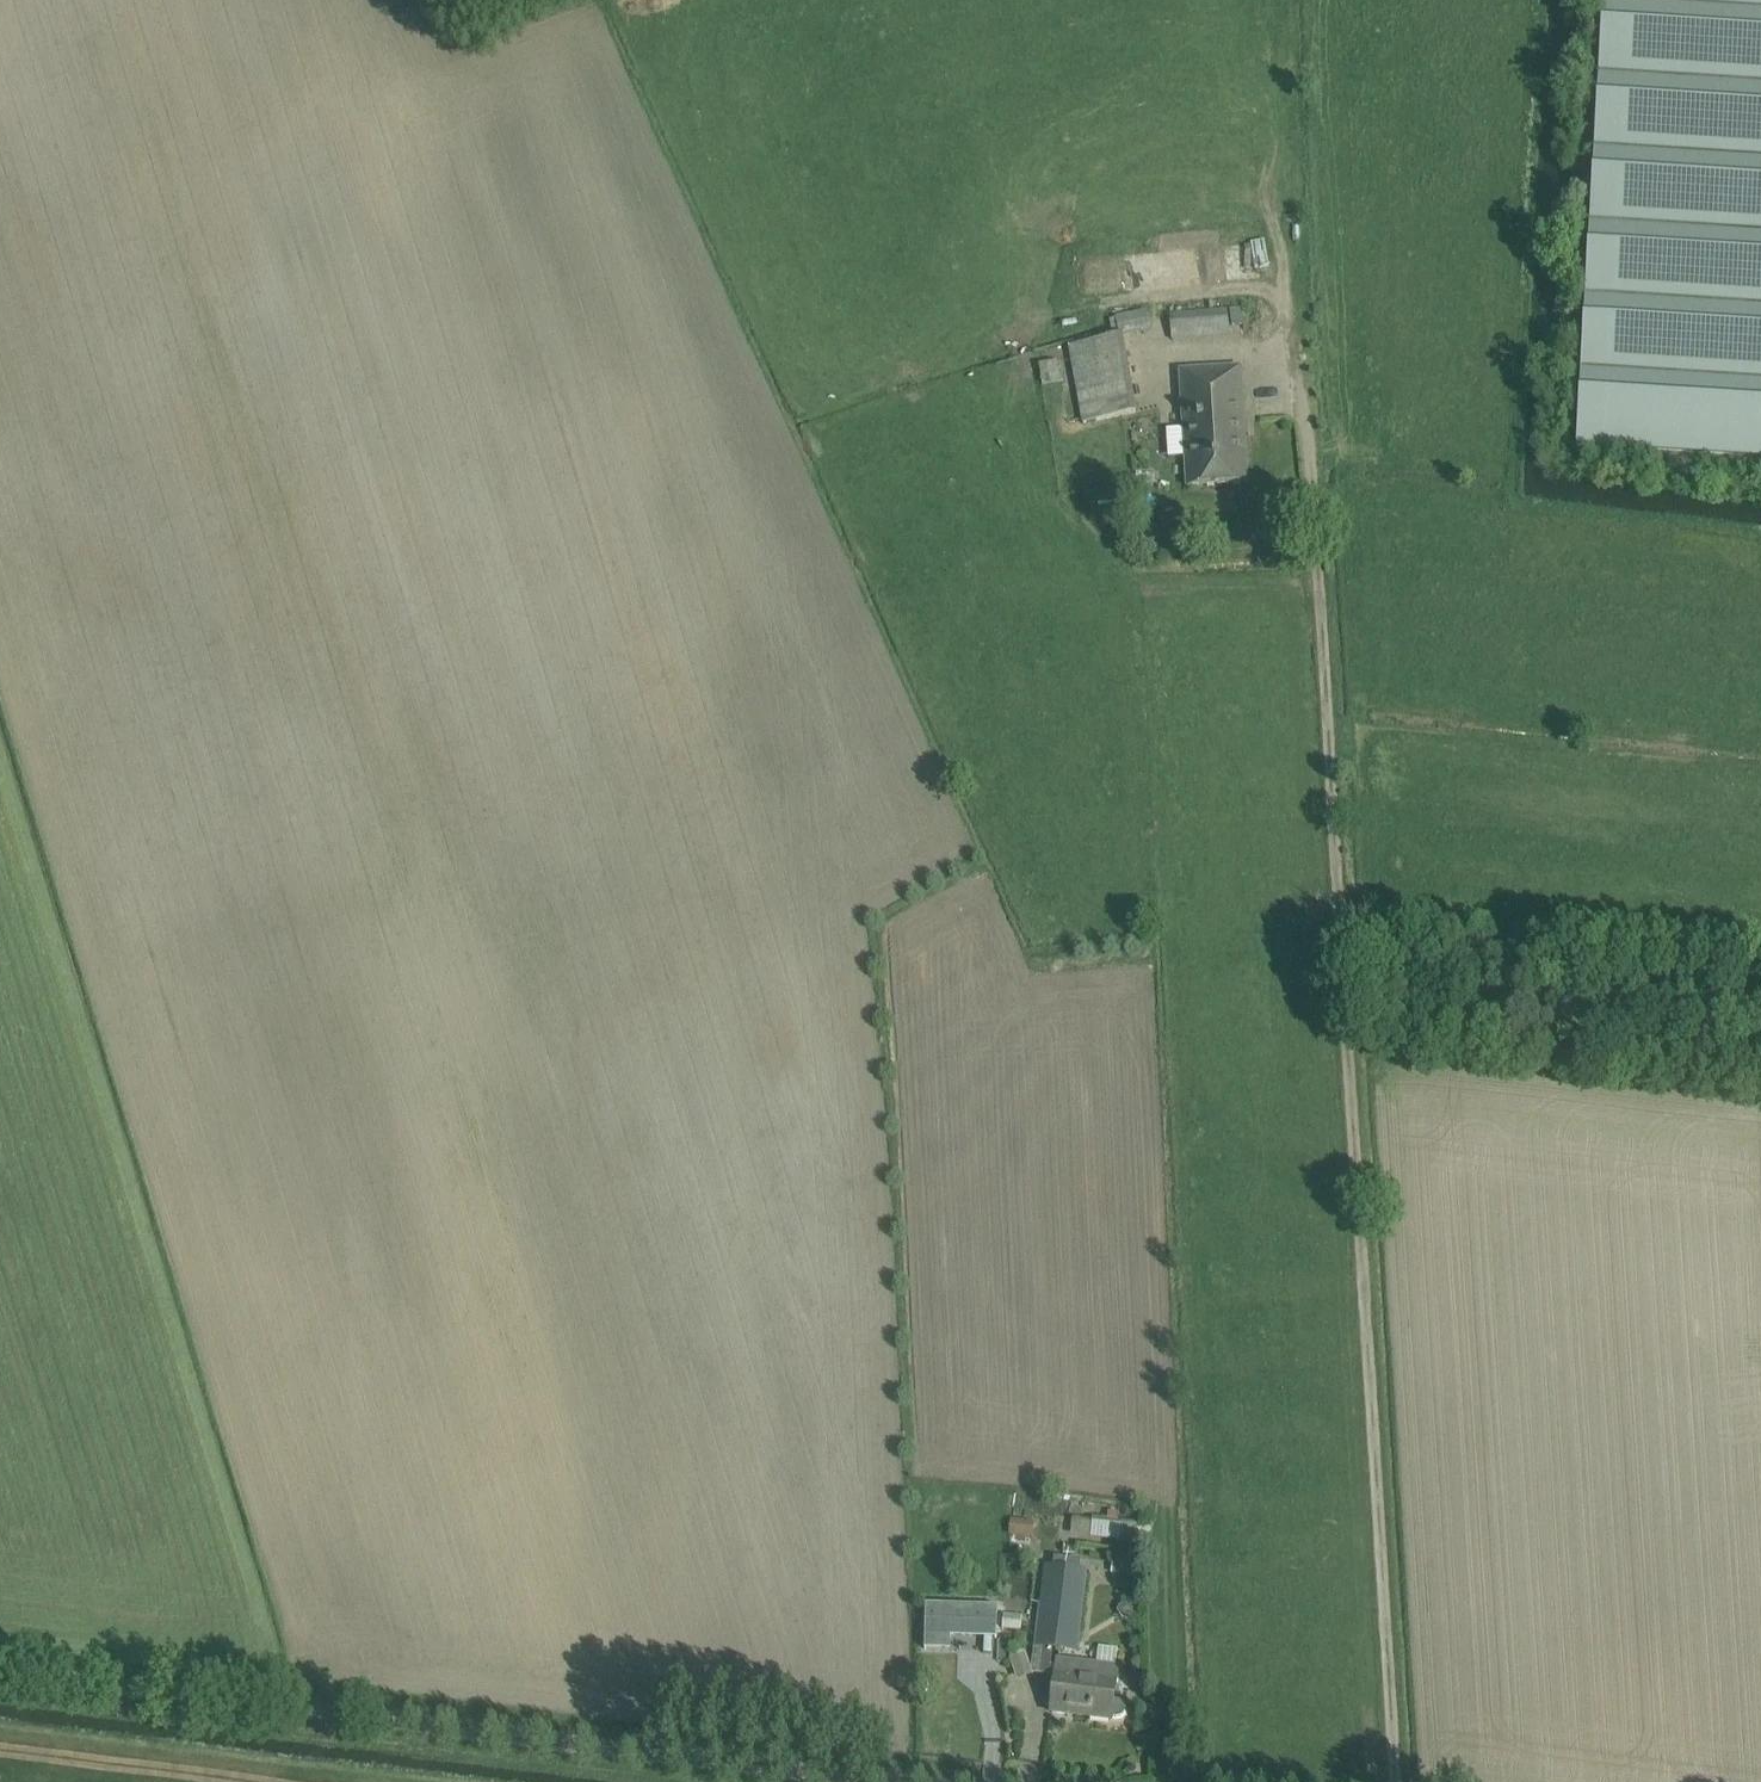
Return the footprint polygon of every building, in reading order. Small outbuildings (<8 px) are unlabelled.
[(1576,449),(1760,461),(1760,0),(1604,0),(1576,449)] [(1148,310),(1115,317),(1116,319),(1110,320),(1112,330),(1118,329),(1119,335),(1152,328),(1148,310)] [(1230,335),(1228,312),(1170,317),(1173,340),(1230,335)] [(1123,335),(1067,345),(1081,423),(1137,413),(1123,335)] [(1061,362),(1039,365),(1041,385),(1063,382),(1061,362)] [(1240,367),(1180,371),(1187,488),(1248,484),(1240,367)] [(1138,1526),(1072,1517),(1070,1531),(1136,1540),(1138,1526)] [(1009,1536),(1033,1539),(1035,1522),(1011,1519),(1009,1536)] [(1129,1576),(1131,1561),(1113,1559),(1111,1573),(1129,1576)] [(1077,1651),(1086,1572),(1045,1567),(1036,1646),(1052,1648),(1077,1651)] [(926,1604),(924,1650),(950,1650),(951,1636),(983,1637),(983,1631),(997,1631),(997,1607),(926,1604)] [(1134,1615),(1134,1610),(1132,1606),(1128,1604),(1124,1604),(1120,1607),(1117,1611),(1122,1619),(1127,1620),(1131,1618),(1134,1615)] [(1025,1615),(1005,1614),(1004,1628),(1024,1629),(1025,1615)] [(1052,1648),(1036,1646),(1033,1670),(1049,1672),(1052,1648)] [(1032,1673),(1025,1650),(1009,1656),(1016,1678),(1032,1673)] [(1112,1719),(1117,1719),(1122,1718),(1126,1714),(1127,1708),(1124,1703),(1123,1704),(1119,1701),(1114,1701),(1117,1667),(1115,1667),(1095,1664),(1085,1663),(1085,1668),(1058,1665),(1057,1670),(1050,1669),(1046,1706),(1053,1707),(1052,1713),(1069,1715),(1070,1709),(1090,1711),(1089,1718),(1112,1720),(1112,1719)]
